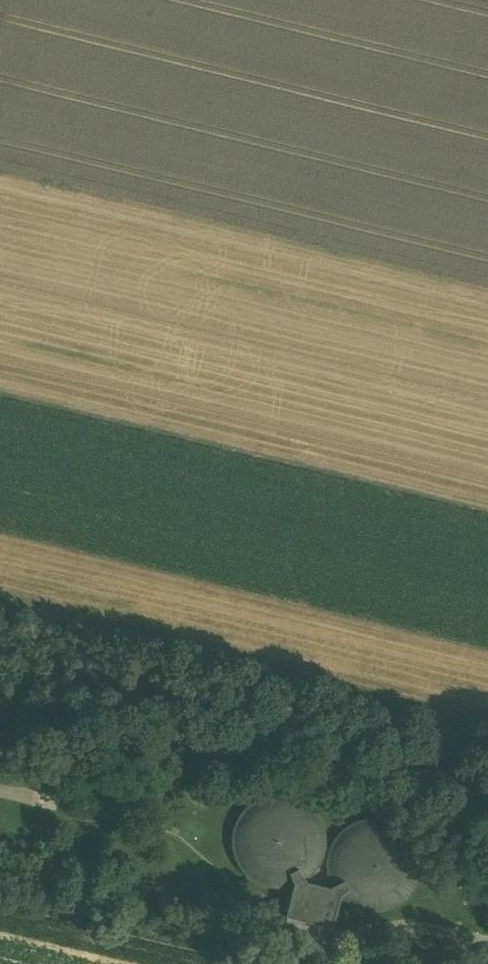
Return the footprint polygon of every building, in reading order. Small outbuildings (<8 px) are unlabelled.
[(330,888),(307,882),(305,879),(317,866),(324,849),(323,831),(316,815),(302,802),(285,796),(267,798),(251,806),(239,819),(233,837),(235,855),(244,871),(258,882),(275,887),(293,885),(285,917),(332,928),(340,897),(354,908),(372,911),(390,908),(405,898),(415,883),(419,865),(415,847),(405,833),(389,823),(371,820),(354,824),(339,835),(330,851),(328,869),(332,887),(330,888)]
